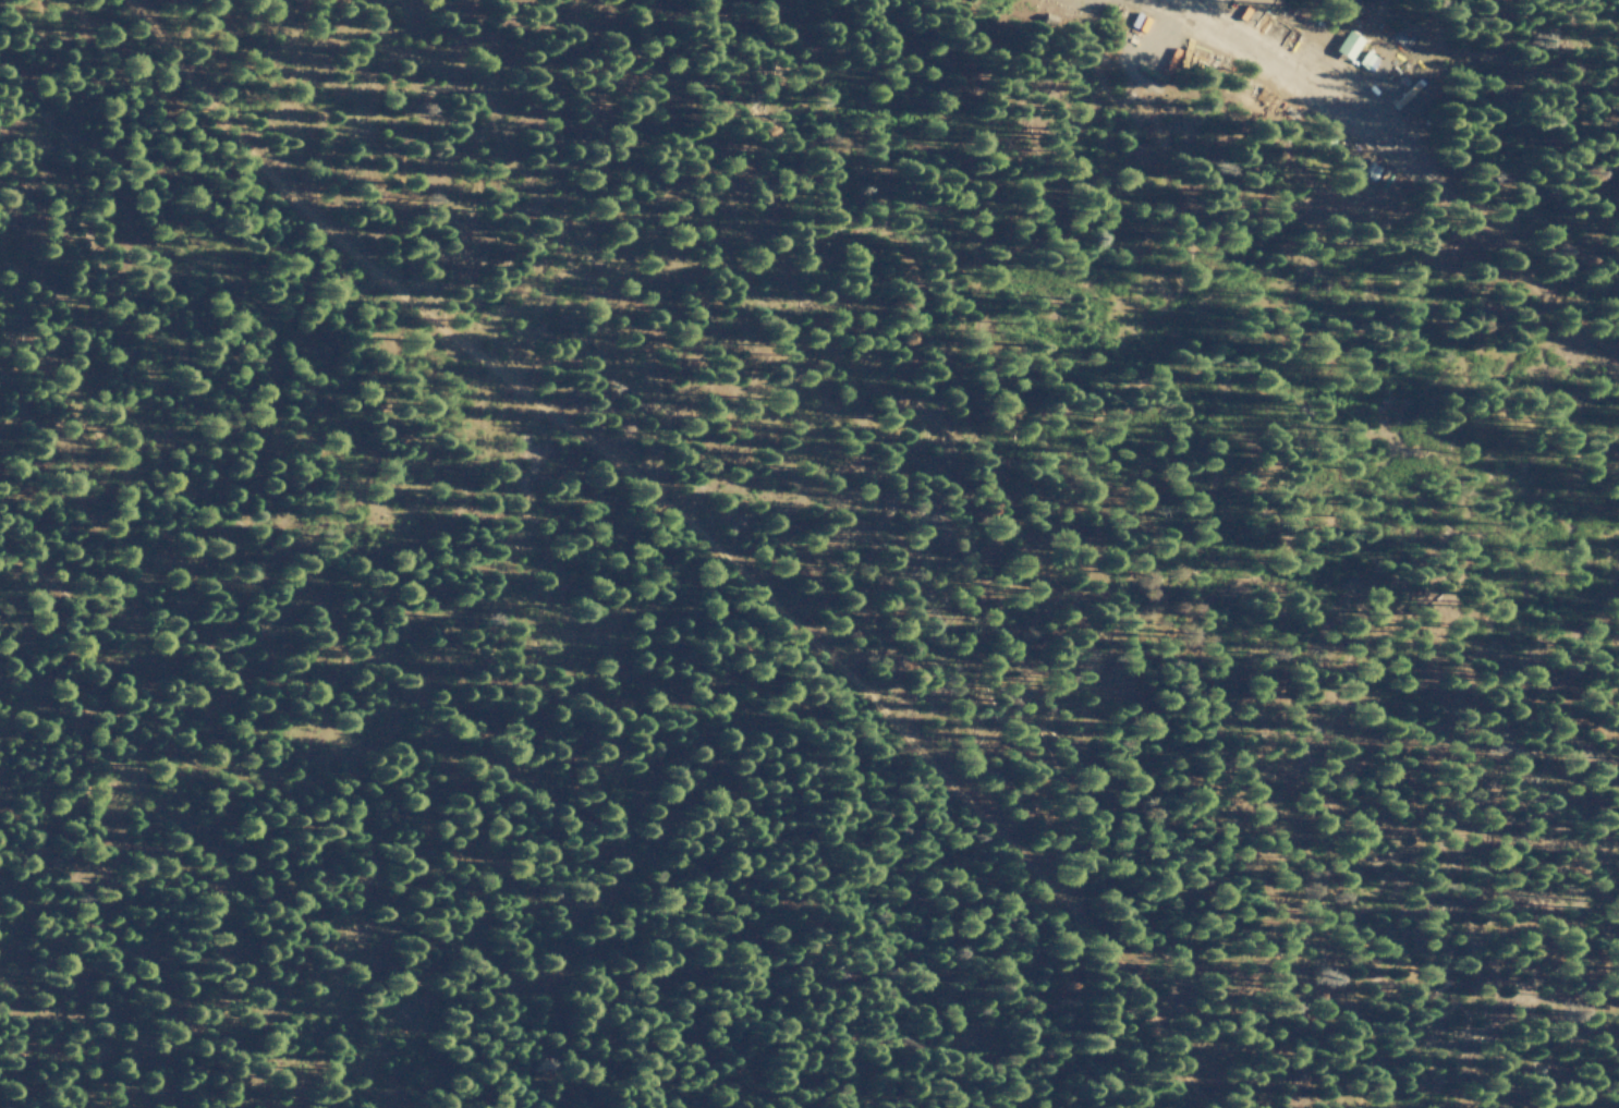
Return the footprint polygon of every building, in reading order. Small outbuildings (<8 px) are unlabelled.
[(1361,39),(1346,29),(1333,50),(1348,60),(1361,39)]
